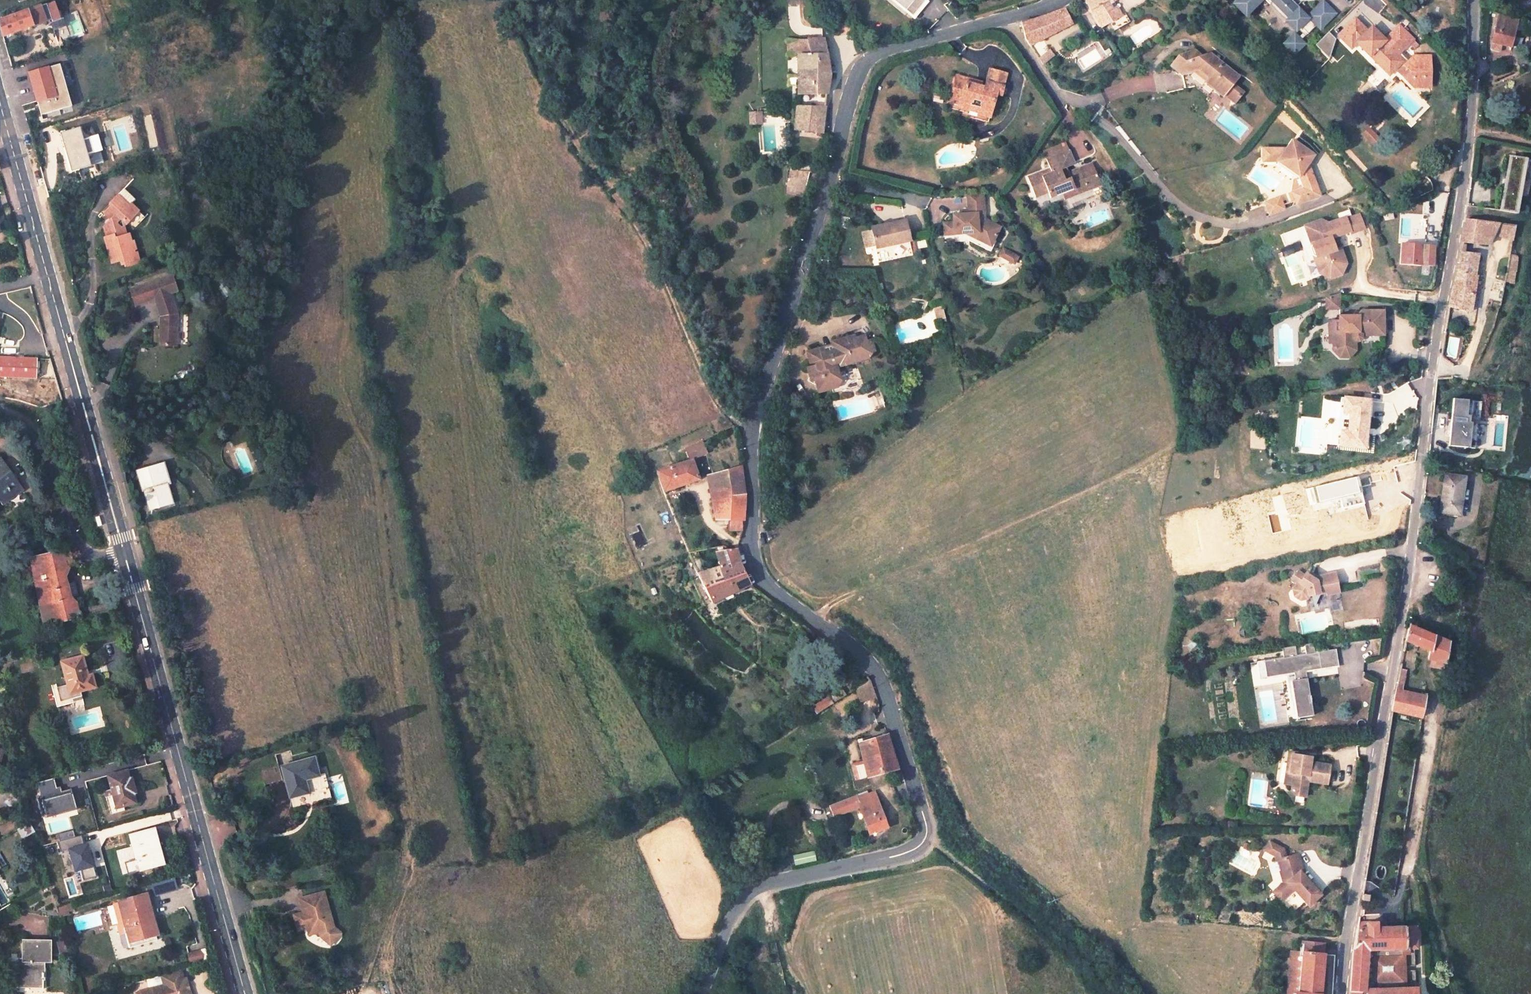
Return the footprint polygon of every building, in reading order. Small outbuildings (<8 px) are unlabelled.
[(63,17),(57,0),(41,6),(41,5),(38,6),(38,8),(16,16),(15,15),(10,16),(11,18),(0,22),(0,23),(5,40),(63,17)] [(929,4),(924,0),(888,0),(916,21),(929,4)] [(1090,6),(1092,6),(1102,24),(1108,21),(1112,30),(1130,20),(1125,12),(1122,14),(1115,0),(1087,0),(1090,6)] [(1336,15),(1321,1),(1308,13),(1300,6),(1297,8),(1289,0),(1236,0),(1232,4),(1248,19),(1268,1),(1289,21),(1285,24),(1298,35),(1310,24),(1318,33),(1336,15)] [(1065,7),(1073,25),(1081,21),(1073,4),(1065,7)] [(1029,47),(1073,25),(1065,7),(1064,5),(1038,17),(1021,20),(1022,24),(1023,40),(1029,47)] [(1520,21),(1502,15),(1495,43),(1513,47),(1520,21)] [(65,19),(52,24),(55,34),(68,29),(65,19)] [(852,20),(836,22),(838,36),(854,34),(852,20)] [(1360,43),(1381,63),(1383,61),(1396,75),(1401,71),(1411,80),(1420,79),(1420,89),(1435,89),(1435,57),(1416,57),(1410,63),(1403,55),(1400,58),(1393,51),(1391,52),(1385,46),(1386,46),(1389,42),(1376,28),(1371,32),(1358,20),(1341,36),(1354,49),(1360,43)] [(1403,55),(1412,45),(1419,52),(1424,47),(1404,27),(1392,39),(1398,45),(1395,48),(1403,55)] [(1327,31),(1312,43),(1322,54),(1336,42),(1327,31)] [(1304,47),(1293,36),(1282,47),(1294,58),(1304,47)] [(61,38),(55,39),(60,53),(65,51),(61,38)] [(796,38),(797,55),(808,55),(807,38),(796,38)] [(808,55),(797,55),(798,92),(826,92),(828,73),(825,58),(821,39),(807,38),(808,55)] [(1191,56),(1200,52),(1197,44),(1188,48),(1191,56)] [(1206,79),(1217,87),(1226,93),(1229,88),(1236,79),(1241,71),(1212,48),(1200,52),(1191,56),(1188,48),(1179,52),(1170,64),(1183,75),(1201,68),(1210,74),(1206,79)] [(1058,57),(1055,50),(1040,59),(1045,66),(1058,57)] [(65,62),(30,72),(43,116),(78,106),(65,62)] [(982,79),(999,83),(1003,69),(985,65),(982,79)] [(960,80),(952,78),(949,93),(957,95),(956,100),(955,103),(967,107),(968,103),(975,105),(974,109),(988,112),(994,91),(998,92),(999,83),(982,79),(980,84),(976,84),(972,83),(972,79),(961,76),(960,80)] [(1238,102),(1248,88),(1236,79),(1229,88),(1226,93),(1238,102)] [(825,106),(798,104),(796,128),(823,132),(825,106)] [(763,123),(762,112),(750,113),(751,125),(763,123)] [(60,132),(71,172),(94,166),(91,155),(107,150),(103,133),(86,138),(83,126),(60,132)] [(103,133),(108,147),(119,143),(115,129),(103,133)] [(1309,158),(1287,142),(1281,151),(1257,150),(1256,161),(1271,161),(1271,164),(1276,164),(1291,175),(1297,190),(1298,194),(1311,189),(1302,167),(1309,158)] [(1040,198),(1053,192),(1055,197),(1078,186),(1081,192),(1103,181),(1097,166),(1083,172),(1081,166),(1073,170),(1070,165),(1078,162),(1073,147),(1051,157),(1057,170),(1045,175),(1044,171),(1033,178),(1040,198)] [(1523,159),(1508,157),(1499,212),(1514,214),(1523,159)] [(1094,160),(1081,166),(1083,172),(1097,166),(1094,160)] [(787,169),(785,193),(804,196),(807,172),(787,169)] [(1078,186),(1055,197),(1058,203),(1081,192),(1078,186)] [(1311,189),(1298,194),(1302,203),(1314,199),(1311,189)] [(1297,190),(1285,194),(1290,208),(1302,203),(1298,194),(1297,190)] [(127,191),(113,204),(116,208),(108,216),(111,220),(107,224),(107,234),(103,235),(103,259),(111,259),(111,264),(116,264),(116,268),(127,269),(127,266),(131,266),(130,240),(126,240),(126,235),(119,228),(124,223),(134,234),(148,220),(134,206),(138,202),(127,191)] [(985,192),(967,194),(969,214),(954,215),(954,223),(944,224),(945,238),(968,237),(979,236),(991,247),(1001,235),(988,224),(985,192)] [(940,220),(948,219),(947,211),(950,211),(949,199),(932,200),(932,215),(940,214),(940,220)] [(1349,233),(1362,228),(1357,214),(1344,219),(1348,231),(1349,233)] [(1329,279),(1348,271),(1338,247),(1333,249),(1329,238),(1348,231),(1344,219),(1343,217),(1326,224),(1320,221),(1317,222),(1316,221),(1309,224),(1305,225),(1300,227),(1279,235),(1284,246),(1297,241),(1305,261),(1303,262),(1310,279),(1321,275),(1329,279)] [(1461,243),(1487,247),(1491,224),(1465,221),(1461,243)] [(874,249),(909,243),(905,222),(870,229),(874,249)] [(1512,238),(1514,228),(1491,224),(1489,235),(1512,238)] [(991,247),(979,236),(968,237),(986,252),(991,247)] [(1435,246),(1401,243),(1400,267),(1433,270),(1435,246)] [(1013,264),(1018,255),(1002,246),(997,255),(1013,264)] [(1470,311),(1477,276),(1474,275),(1478,256),(1460,252),(1459,254),(1450,297),(1449,307),(1470,311)] [(1504,281),(1512,282),(1517,255),(1510,253),(1504,281)] [(176,278),(136,289),(141,306),(158,301),(163,320),(160,347),(179,349),(181,316),(175,296),(181,294),(176,278)] [(1489,299),(1498,301),(1503,284),(1494,282),(1489,299)] [(1329,308),(1344,309),(1344,293),(1330,297),(1329,308)] [(1317,308),(1329,308),(1330,297),(1317,300),(1317,308)] [(941,305),(933,307),(935,319),(943,318),(941,305)] [(1358,317),(1341,316),(1341,321),(1337,321),(1337,333),(1330,333),(1330,343),(1334,344),(1334,351),(1340,358),(1350,358),(1355,353),(1355,344),(1358,344),(1363,340),(1363,337),(1384,337),(1384,312),(1363,312),(1358,317)] [(817,364),(819,370),(811,373),(815,384),(820,383),(824,395),(838,391),(842,382),(836,365),(860,358),(859,355),(873,351),(869,339),(864,341),(863,335),(852,338),(851,335),(829,341),(830,344),(807,350),(810,362),(811,366),(817,364)] [(0,358),(0,378),(37,379),(38,360),(0,358)] [(885,390),(883,383),(871,387),(873,394),(885,390)] [(1339,429),(1334,429),(1334,447),(1364,447),(1365,396),(1339,395),(1339,429)] [(686,459),(703,453),(699,440),(682,447),(686,459)] [(164,458),(137,464),(141,483),(144,483),(150,506),(166,501),(161,483),(170,480),(164,458)] [(7,492),(11,497),(21,490),(0,459),(0,497),(7,492)] [(697,481),(691,460),(688,462),(655,471),(663,492),(697,481)] [(738,467),(707,477),(716,522),(726,522),(740,522),(743,508),(738,467)] [(1465,476),(1444,472),(1439,508),(1459,512),(1465,476)] [(174,499),(170,480),(161,483),(166,501),(174,499)] [(11,497),(7,492),(0,497),(0,503),(1,504),(11,497)] [(740,522),(726,522),(726,531),(738,530),(740,522)] [(58,546),(26,553),(42,620),(74,612),(72,600),(68,596),(60,570),(63,560),(61,553),(58,546)] [(717,568),(695,573),(709,603),(745,586),(734,551),(724,554),(715,555),(717,568)] [(1312,597),(1330,592),(1331,595),(1344,592),(1340,573),(1323,577),(1317,573),(1315,577),(1308,573),(1306,576),(1299,572),(1293,580),(1299,583),(1298,584),(1295,589),(1297,597),(1300,598),(1304,601),(1311,599),(1312,597)] [(1407,639),(1433,649),(1432,657),(1445,659),(1449,639),(1409,625),(1409,626),(1407,639)] [(1286,660),(1267,663),(1269,679),(1297,675),(1298,683),(1293,683),(1299,720),(1315,718),(1313,705),(1312,705),(1311,698),(1312,698),(1308,673),(1340,669),(1338,653),(1318,655),(1316,646),(1307,647),(1309,657),(1299,658),(1298,648),(1285,650),(1286,660)] [(76,688),(91,684),(87,672),(83,673),(77,653),(56,660),(63,682),(52,685),(56,699),(68,696),(67,691),(76,688)] [(1419,718),(1424,694),(1402,689),(1406,670),(1399,668),(1390,712),(1419,718)] [(855,686),(858,704),(874,701),(871,683),(855,686)] [(827,710),(843,699),(838,690),(824,699),(826,703),(809,713),(812,719),(827,710)] [(885,737),(859,743),(869,777),(895,772),(885,737)] [(1296,774),(1299,756),(1293,755),(1290,773),(1296,774)] [(283,765),(290,797),(309,792),(306,780),(321,776),(315,756),(283,765)] [(1333,768),(1307,763),(1308,757),(1299,756),(1296,774),(1290,773),(1288,785),(1296,786),(1294,795),(1308,798),(1310,783),(1329,787),(1333,768)] [(124,767),(106,772),(115,804),(133,800),(130,789),(133,788),(130,776),(127,777),(124,767)] [(40,782),(49,817),(80,809),(75,789),(61,792),(58,777),(40,782)] [(858,810),(866,836),(884,831),(873,794),(864,797),(863,793),(831,805),(828,806),(833,818),(858,810)] [(21,800),(11,795),(5,805),(17,811),(20,805),(18,804),(21,800)] [(147,826),(128,831),(138,867),(157,862),(147,826)] [(83,836),(63,841),(65,850),(85,844),(83,836)] [(1298,856),(1285,860),(1282,850),(1269,843),(1264,854),(1276,860),(1277,865),(1280,864),(1283,875),(1282,876),(1284,885),(1280,889),(1289,899),(1296,893),(1310,908),(1321,897),(1303,877),(1304,876),(1298,856)] [(98,845),(72,847),(74,871),(100,869),(98,845)] [(1289,899),(1280,889),(1273,896),(1282,905),(1289,899)] [(328,892),(304,897),(314,933),(325,930),(326,934),(334,940),(342,930),(337,927),(328,892)] [(117,923),(120,932),(126,931),(130,945),(157,937),(144,893),(113,903),(119,922),(117,923)] [(53,904),(56,915),(65,913),(64,909),(72,907),(70,900),(53,904)] [(1359,916),(1354,952),(1353,963),(1351,993),(1416,993),(1415,978),(1403,978),(1402,961),(1407,960),(1407,956),(1415,956),(1414,946),(1417,946),(1416,926),(1367,925),(1368,917),(1359,916)] [(49,940),(22,939),(21,958),(15,958),(15,985),(41,985),(42,961),(48,961),(49,940)] [(1293,950),(1288,993),(1321,993),(1327,943),(1303,940),(1302,951),(1293,950)] [(204,961),(202,951),(189,953),(191,963),(204,961)] [(179,966),(158,973),(162,983),(135,991),(136,993),(191,993),(186,976),(182,977),(179,966)]
